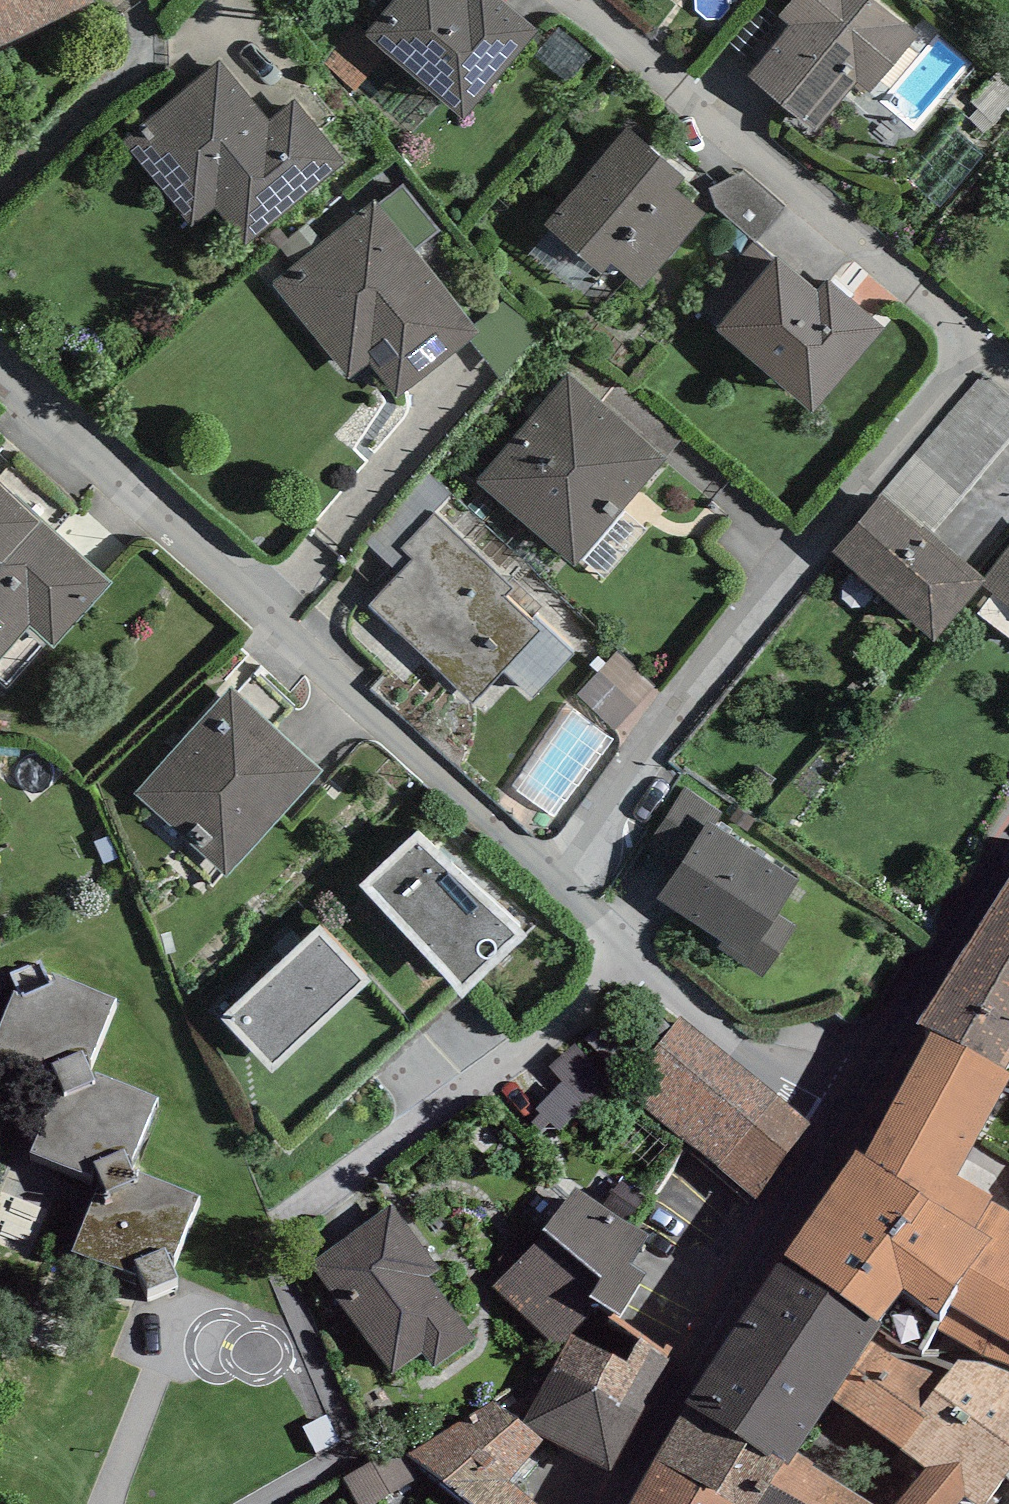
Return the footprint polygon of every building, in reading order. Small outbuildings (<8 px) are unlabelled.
[(91,0),(0,0),(0,43),(91,0)] [(525,49),(539,33),(501,0),(395,0),(366,34),(388,54),(463,119),(525,49)] [(876,0),(791,0),(778,15),(791,26),(748,76),(813,131),(856,81),(869,93),(918,35),(876,0)] [(355,89),(388,54),(366,34),(357,25),(324,60),(355,89)] [(191,225),(214,207),(243,242),(344,161),(295,100),(269,121),(221,62),(123,141),(191,225)] [(544,223),(601,276),(612,263),(643,289),(706,215),(675,189),(684,178),(628,125),(544,223)] [(744,173),(710,188),(716,207),(756,243),(784,207),(744,173)] [(404,185),(380,204),(415,249),(440,230),(404,185)] [(376,200),(271,283),(349,380),(369,364),(396,398),(480,331),(454,297),(415,249),(380,204),(376,200)] [(755,362),(811,412),(885,328),(828,279),(818,290),(779,257),(716,329),(755,362)] [(567,375),(475,482),(574,566),(666,459),(567,375)] [(451,494),(425,471),(363,540),(401,573),(414,559),(402,549),(434,513),(451,494)] [(0,482),(0,661),(30,628),(54,649),(113,583),(0,482)] [(881,495),(832,551),(935,640),(982,586),(987,579),(985,577),(923,523),(919,527),(881,495)] [(513,588),(434,513),(402,549),(414,559),(401,573),(370,605),(471,702),(501,672),(539,631),(530,622),(504,598),(513,588)] [(985,577),(987,579),(982,586),(1008,607),(1008,546),(985,577)] [(538,614),(530,622),(539,631),(501,672),(530,700),(577,652),(538,614)] [(617,650),(576,695),(612,727),(654,683),(617,650)] [(134,793),(226,877),(324,771),(232,687),(134,793)] [(709,820),(715,825),(723,813),(686,788),(654,836),(685,857),(709,820)] [(656,899),(721,942),(716,950),(762,978),(794,925),(777,915),(800,881),(715,825),(709,820),(685,857),(656,899)] [(425,825),(359,885),(462,998),(528,938),(425,825)] [(917,1024),(930,1031),(1004,1069),(1008,1060),(1008,877),(917,1024)] [(321,924),(220,1018),(271,1073),(373,979),(321,924)] [(0,1027),(0,1056),(63,1077),(30,1153),(101,1178),(73,1252),(141,1275),(148,1290),(177,1277),(171,1262),(200,1197),(128,1166),(153,1096),(88,1069),(115,997),(44,971),(40,961),(10,972),(17,988),(0,1027)] [(777,1096),(681,1017),(624,1086),(719,1165),(777,1096)] [(930,1031),(865,1154),(974,1226),(991,1199),(993,1196),(959,1177),(1008,1078),(1008,1071),(1004,1069),(930,1031)] [(606,1086),(575,1044),(548,1065),(562,1083),(537,1109),(559,1131),(606,1086)] [(821,1132),(777,1096),(719,1165),(764,1206),(821,1132)] [(880,1327),(917,1351),(934,1325),(941,1315),(992,1237),(974,1226),(865,1154),(855,1148),(783,1257),(883,1322),(880,1327)] [(647,1235),(576,1188),(545,1230),(492,1286),(557,1349),(571,1335),(602,1304),(613,1312),(620,1316),(645,1274),(628,1263),(647,1235)] [(974,1226),(992,1237),(941,1315),(934,1325),(983,1355),(1008,1364),(1008,1210),(991,1199),(974,1226)] [(392,1203),(309,1264),(392,1376),(423,1354),(434,1369),(476,1338),(429,1275),(440,1267),(392,1203)] [(883,1322),(783,1257),(683,1404),(687,1407),(767,1456),(773,1451),(786,1459),(790,1462),(797,1451),(833,1397),(870,1342),(880,1327),(883,1322)] [(676,1356),(620,1316),(613,1312),(592,1344),(571,1335),(523,1421),(545,1439),(610,1471),(676,1356)] [(938,1385),(870,1342),(833,1397),(902,1450),(925,1418),(918,1413),(938,1385)] [(966,1347),(938,1385),(918,1413),(925,1418),(902,1450),(925,1467),(895,1503),(958,1503),(965,1495),(977,1503),(988,1503),(1008,1474),(1008,1377),(966,1347)] [(495,1400),(409,1454),(468,1503),(537,1503),(510,1480),(545,1439),(523,1421),(495,1400)] [(687,1407),(655,1462),(729,1503),(756,1503),(786,1459),(773,1451),(767,1456),(687,1407)] [(345,1477),(360,1503),(375,1503),(415,1482),(396,1448),(345,1477)] [(797,1451),(790,1462),(786,1459),(756,1503),(873,1503),(813,1464),(814,1462),(797,1451)] [(631,1503),(729,1503),(655,1462),(631,1503)]
